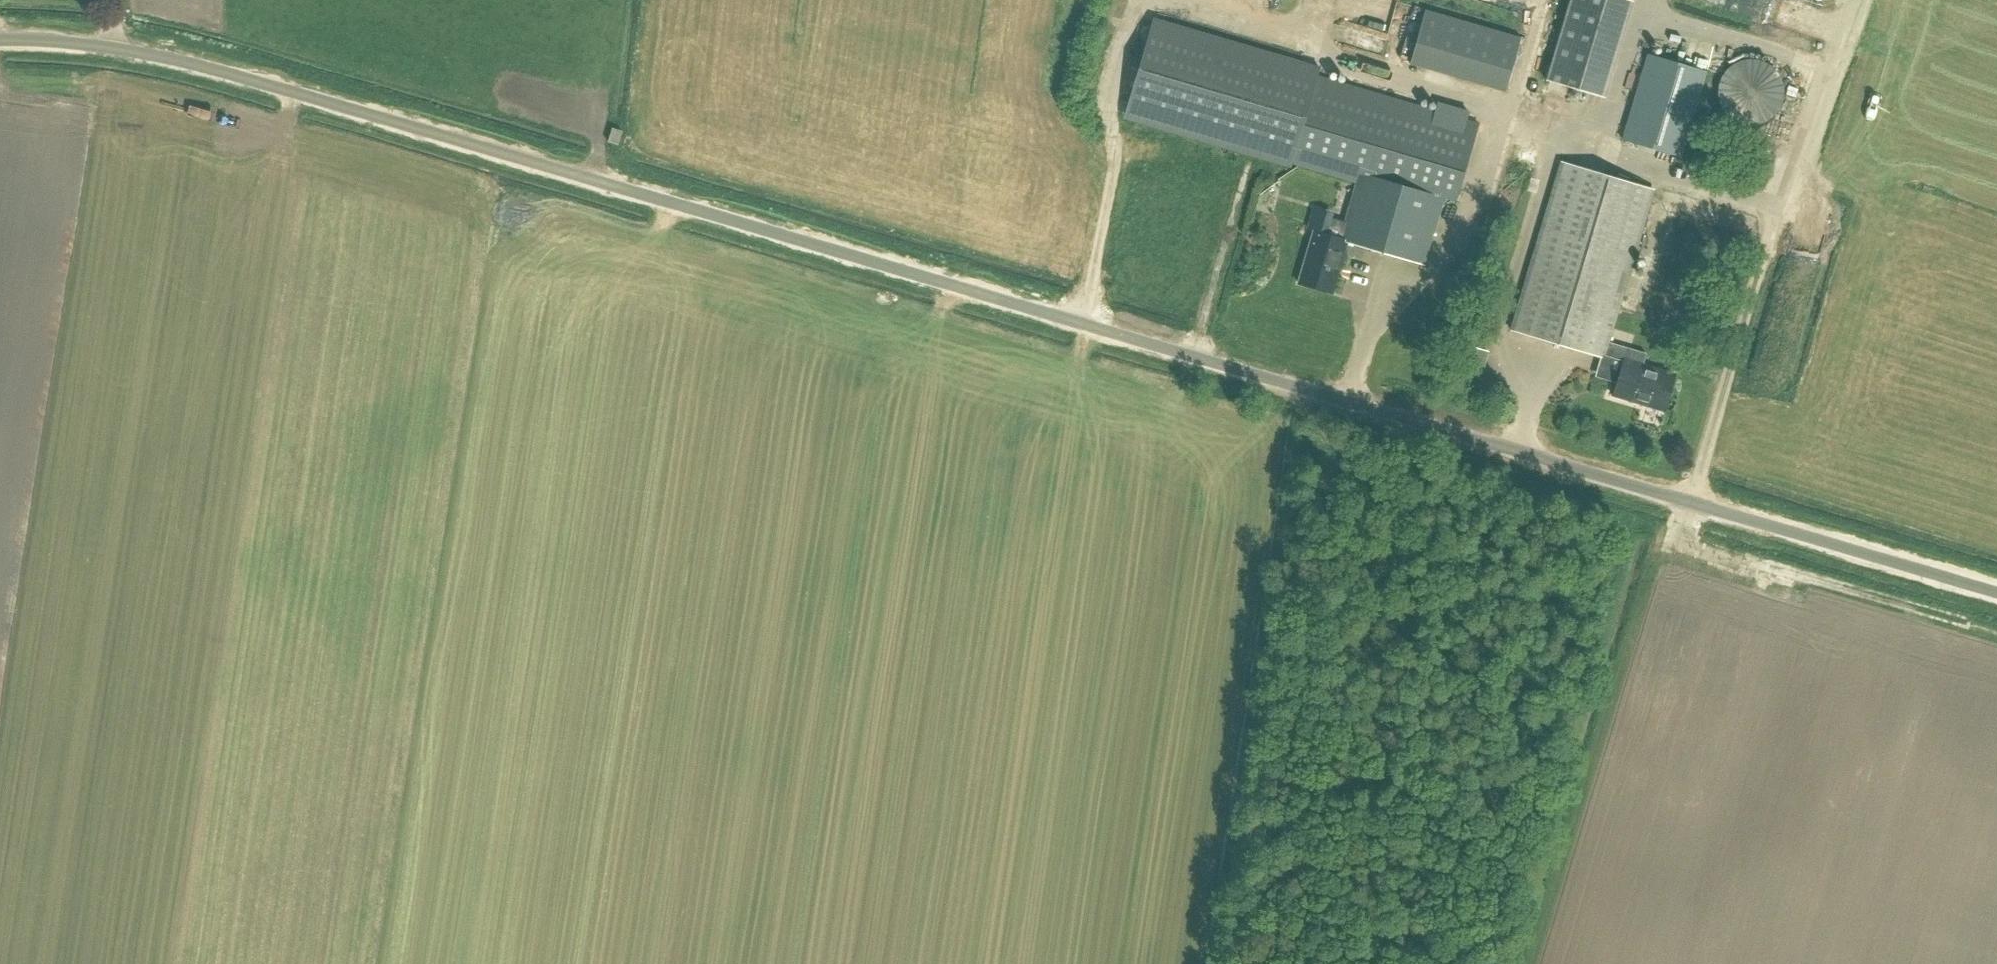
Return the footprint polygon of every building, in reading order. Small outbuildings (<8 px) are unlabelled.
[(1630,0),(1568,0),(1545,80),(1604,98),(1632,1),(1630,0)] [(1734,13),(1738,0),(1691,0),(1734,13)] [(1409,64),(1506,92),(1522,38),(1424,10),(1409,64)] [(1480,125),(1150,26),(1127,104),(1358,173),(1338,239),(1335,238),(1340,222),(1318,215),(1297,284),(1330,294),(1346,242),(1421,265),(1441,197),(1457,202),(1480,125)] [(1706,71),(1647,53),(1620,140),(1679,158),(1706,71)] [(1653,190),(1560,162),(1509,331),(1601,359),(1602,355),(1621,361),(1611,395),(1662,411),(1672,375),(1641,366),(1644,356),(1606,344),(1653,190)]
